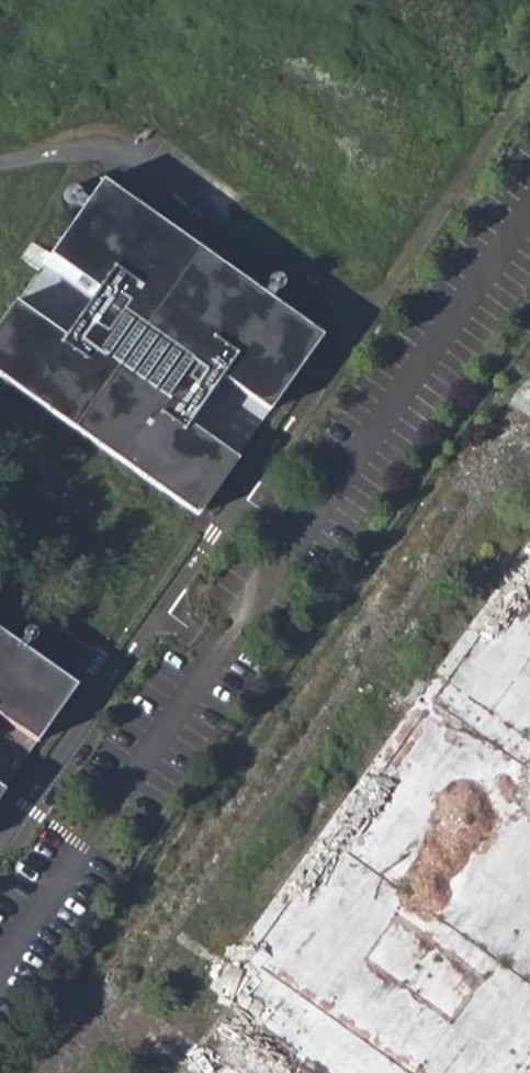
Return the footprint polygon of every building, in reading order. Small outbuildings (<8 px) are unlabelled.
[(102,180),(0,324),(0,376),(196,514),(322,335),(102,180)] [(36,741),(76,684),(0,630),(0,715),(36,741)] [(181,1072),(447,1072),(237,946),(211,989),(227,998),(181,1072)]
